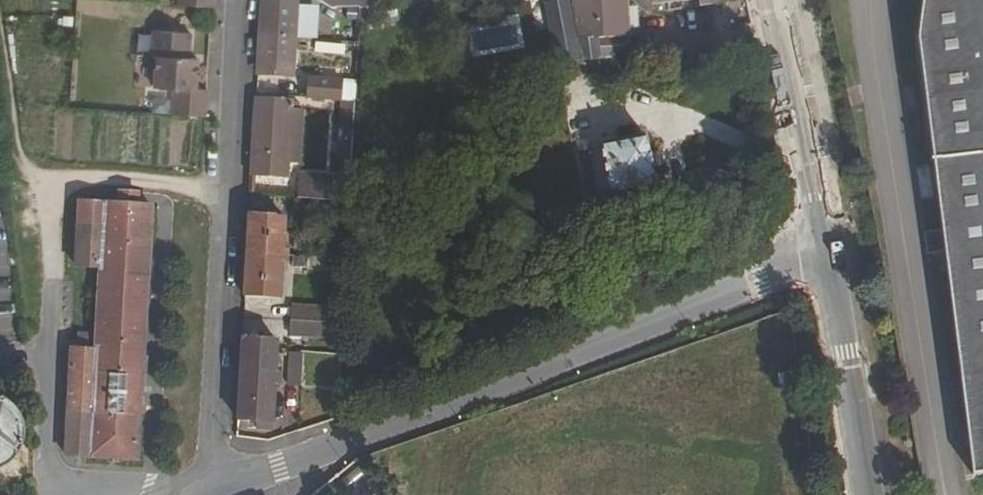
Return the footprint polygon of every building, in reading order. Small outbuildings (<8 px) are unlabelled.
[(361,10),(370,9),(370,0),(337,0),(337,9),(361,10)] [(628,19),(627,0),(598,0),(599,20),(628,19)] [(923,65),(969,493),(982,491),(982,0),(927,0),(923,65)] [(298,3),(263,1),(260,34),(296,36),(296,39),(305,40),(305,8),(298,7),(298,3)] [(569,1),(552,5),(562,53),(578,49),(569,1)] [(370,9),(361,10),(360,28),(399,22),(397,5),(383,7),(370,9)] [(601,58),(630,56),(628,19),(599,20),(600,35),(601,58)] [(153,58),(157,58),(156,89),(176,90),(197,91),(199,60),(189,60),(191,35),(154,33),(153,58)] [(296,36),(260,34),(259,75),(294,77),(296,39),(296,36)] [(600,35),(581,39),(584,58),(601,58),(600,35)] [(310,82),(309,99),(356,102),(357,85),(310,82)] [(207,100),(208,91),(197,91),(176,90),(175,99),(207,100)] [(175,99),(174,116),(206,117),(207,100),(175,99)] [(257,101),(252,176),(288,178),(289,163),(302,163),(305,112),(300,112),(300,104),(292,103),(257,101)] [(652,139),(605,149),(615,198),(662,188),(652,139)] [(351,202),(352,178),(301,175),(299,199),(351,202)] [(138,460),(153,209),(139,208),(140,194),(122,193),(122,206),(80,203),(76,268),(101,270),(95,352),(72,350),(67,455),(138,460)] [(299,199),(295,199),(294,216),(350,219),(351,202),(299,199)] [(286,219),(250,216),(248,260),(268,262),(268,255),(283,255),(284,245),(290,245),(290,234),(285,233),(286,219)] [(309,236),(297,236),(296,251),(309,251),(309,236)] [(268,262),(248,260),(245,298),(281,300),(283,255),(268,255),(268,262)] [(347,270),(348,259),(295,256),(295,267),(347,270)] [(292,306),(291,322),(334,324),(334,309),(292,306)] [(334,324),(291,322),(290,338),(332,340),(334,324)] [(278,342),(243,339),(238,421),(273,423),(277,367),(283,367),(283,356),(278,356),(278,342)] [(304,355),(289,355),(287,387),(302,387),(304,355)]
